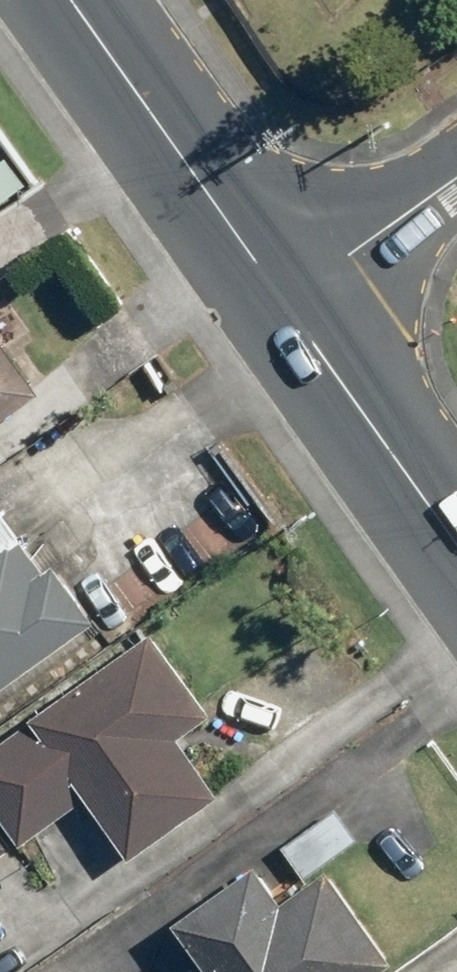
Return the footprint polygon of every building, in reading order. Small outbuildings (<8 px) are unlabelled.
[(7,151),(0,157),(0,205),(31,181),(7,151)] [(47,389),(0,325),(0,423),(47,389)] [(107,613),(7,490),(0,495),(0,696),(107,613)] [(157,622),(0,745),(0,798),(36,844),(90,802),(132,855),(225,783),(188,735),(224,707),(157,622)] [(366,832),(340,800),(284,845),(309,877),(366,832)] [(0,823),(0,855),(16,843),(0,823)] [(189,917),(230,971),(373,971),(397,954),(333,867),(293,896),(267,860),(189,917)]
